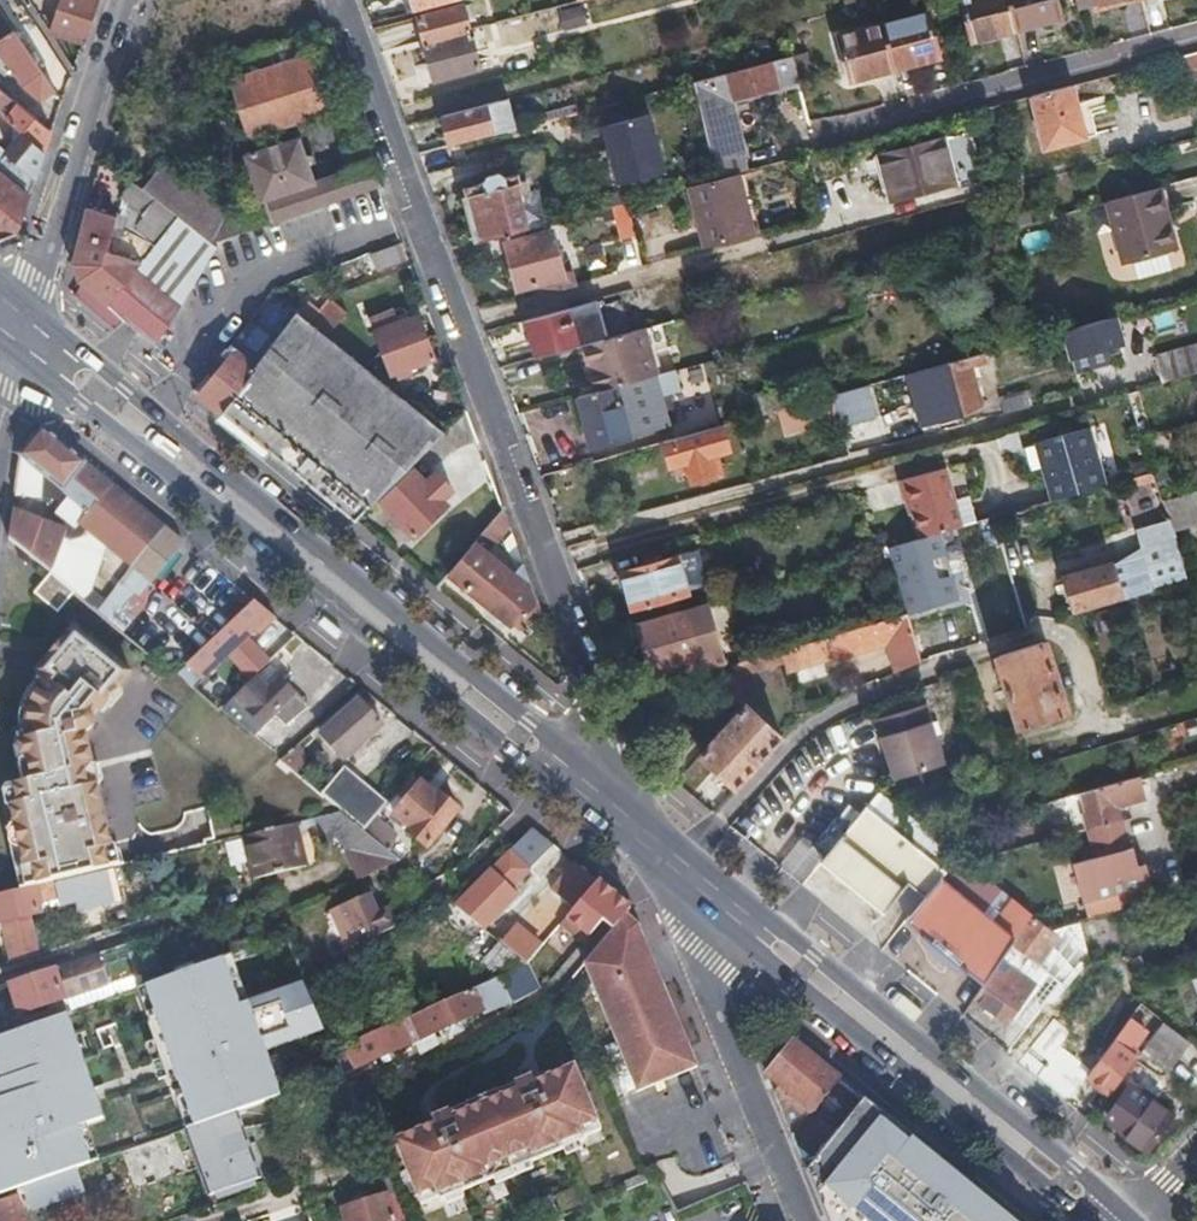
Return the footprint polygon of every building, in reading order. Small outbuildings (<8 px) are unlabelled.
[(82,41),(97,0),(61,0),(52,33),(82,41)] [(419,10),(429,7),(456,0),(416,0),(419,10)] [(1007,0),(961,0),(972,43),(1016,31),(1007,0)] [(1016,31),(1061,19),(1056,0),(1007,0),(1016,31)] [(1076,9),(1092,5),(1094,9),(1129,0),(1074,0),(1076,9)] [(466,4),(420,16),(425,38),(427,42),(473,30),(472,25),(466,4)] [(559,33),(585,27),(580,4),(553,11),(559,33)] [(54,88),(0,11),(0,49),(22,79),(40,96),(54,88)] [(926,12),(883,24),(895,71),(939,59),(926,12)] [(895,71),(883,24),(838,36),(839,40),(850,83),(895,71)] [(473,30),(427,42),(436,79),(484,67),(473,30)] [(227,57),(231,66),(236,82),(261,72),(313,53),(307,35),(235,54),(227,57)] [(1180,54),(1184,68),(1196,64),(1196,49),(1180,54)] [(812,76),(805,52),(791,56),(798,80),(812,76)] [(332,108),(313,53),(261,72),(280,126),(332,108)] [(687,83),(712,179),(749,170),(729,100),(798,82),(798,80),(791,56),(687,83)] [(227,57),(212,61),(214,72),(231,66),(227,57)] [(261,72),(236,82),(255,135),(280,126),(261,72)] [(1076,102),(1072,83),(1030,94),(1044,148),(1095,135),(1085,100),(1076,102)] [(25,135),(38,118),(5,93),(0,99),(0,115),(25,135)] [(503,98),(447,113),(455,143),(471,139),(511,128),(503,98)] [(588,108),(555,117),(564,147),(583,142),(583,135),(594,132),(588,108)] [(609,190),(663,176),(647,115),(593,129),(609,190)] [(25,135),(44,150),(52,129),(38,118),(25,135)] [(5,238),(13,234),(44,150),(25,135),(0,167),(0,240),(5,238)] [(171,166),(149,195),(178,217),(189,226),(219,250),(223,253),(311,216),(385,184),(380,170),(368,139),(355,145),(363,165),(321,183),(302,141),(250,161),(269,205),(239,217),(171,166)] [(949,183),(936,139),(873,156),(886,200),(949,183)] [(466,187),(479,242),(486,240),(505,235),(530,228),(521,196),(530,193),(527,179),(520,180),(518,173),(502,176),(500,172),(485,175),(486,182),(466,187)] [(740,175),(691,188),(707,247),(756,235),(740,175)] [(149,195),(132,181),(120,197),(143,213),(130,231),(152,249),(178,217),(149,195)] [(1032,221),(1021,184),(1006,188),(1016,225),(1032,221)] [(1175,247),(1157,186),(1105,200),(1121,261),(1175,247)] [(632,205),(617,209),(624,239),(640,234),(632,205)] [(124,221),(84,212),(69,263),(73,272),(77,281),(81,284),(105,304),(137,267),(105,253),(114,230),(121,232),(124,221)] [(152,249),(137,267),(105,304),(121,317),(125,320),(157,347),(228,258),(223,253),(219,250),(215,254),(194,238),(187,246),(178,240),(189,226),(178,217),(152,249)] [(530,228),(505,235),(520,291),(543,285),(546,296),(578,288),(574,275),(567,277),(554,233),(533,239),(530,228)] [(411,256),(405,239),(373,254),(380,269),(411,256)] [(81,284),(71,295),(96,314),(112,327),(121,317),(105,304),(81,284)] [(396,306),(372,317),(389,372),(395,370),(397,377),(414,371),(412,363),(433,354),(419,313),(401,319),(396,306)] [(353,317),(340,307),(320,330),(334,341),(353,317)] [(556,312),(527,320),(537,357),(582,345),(572,307),(556,312)] [(1115,315),(1063,330),(1070,356),(1122,341),(1115,315)] [(334,341),(320,330),(305,318),(276,351),(223,412),(354,519),(418,457),(446,430),(334,341)] [(232,356),(253,331),(249,328),(229,353),(232,356)] [(223,412),(276,351),(253,331),(232,356),(214,378),(200,396),(220,412),(223,412)] [(584,345),(597,391),(648,377),(635,331),(584,345)] [(1196,371),(1196,342),(1154,355),(1161,381),(1196,371)] [(946,363),(960,411),(981,406),(971,363),(986,360),(984,352),(946,363)] [(941,416),(960,411),(946,363),(940,364),(915,371),(918,379),(930,376),(941,416)] [(597,391),(576,397),(586,435),(592,433),(596,447),(640,435),(634,416),(623,418),(619,401),(638,396),(680,385),(675,370),(648,377),(597,391)] [(194,392),(200,396),(214,378),(208,374),(194,392)] [(756,395),(761,414),(787,407),(799,403),(793,386),(756,395)] [(837,408),(839,418),(861,412),(857,387),(833,394),(837,408)] [(999,394),(1003,410),(1029,403),(1024,387),(999,394)] [(1142,434),(1154,431),(1140,387),(1128,390),(1142,434)] [(791,421),(837,408),(833,394),(799,403),(787,407),(791,421)] [(623,418),(634,416),(643,413),(638,396),(619,401),(623,418)] [(468,414),(467,410),(446,430),(418,457),(427,466),(478,440),(468,414)] [(724,424),(664,441),(670,466),(686,462),(693,483),(721,474),(717,453),(730,450),(724,424)] [(21,453),(17,493),(41,495),(39,472),(50,480),(45,485),(63,500),(56,511),(74,526),(78,521),(132,567),(164,527),(93,469),(42,426),(21,453)] [(1049,500),(1105,483),(1089,426),(1037,441),(1048,479),(1044,481),(1049,500)] [(898,479),(914,539),(970,522),(963,497),(950,499),(941,468),(898,479)] [(412,469),(379,499),(412,534),(445,503),(440,498),(451,487),(435,471),(425,482),(412,469)] [(1156,478),(1154,469),(1146,472),(1147,479),(1156,478)] [(1167,499),(1174,529),(1196,525),(1196,511),(1193,493),(1167,499)] [(511,527),(503,508),(447,572),(509,623),(537,597),(524,564),(513,575),(488,553),(511,527)] [(14,516),(12,538),(51,573),(58,579),(59,567),(64,541),(14,516)] [(1176,538),(1170,520),(1143,529),(1149,546),(1157,544),(1170,585),(1186,579),(1173,538),(1176,538)] [(132,567),(149,581),(181,541),(164,527),(132,567)] [(64,585),(75,594),(92,609),(102,561),(64,541),(59,567),(66,569),(64,585)] [(904,552),(892,556),(898,576),(910,571),(904,552)] [(649,562),(620,570),(631,609),(687,593),(676,555),(649,562)] [(1111,562),(1064,576),(1073,610),(1122,595),(1111,562)] [(125,597),(131,601),(149,581),(132,567),(131,567),(116,592),(119,594),(125,597)] [(58,579),(51,573),(36,592),(59,612),(75,594),(64,585),(58,579)] [(102,619),(134,648),(152,618),(131,601),(125,597),(119,594),(113,602),(111,602),(102,619)] [(517,630),(541,609),(537,597),(509,623),(517,630)] [(182,679),(192,689),(198,692),(199,693),(253,631),(257,635),(271,620),(266,616),(269,612),(253,599),(182,679)] [(708,605),(637,625),(649,673),(678,665),(681,674),(723,661),(708,605)] [(781,649),(785,663),(787,671),(884,642),(895,672),(908,666),(922,662),(907,611),(849,629),(781,649)] [(8,827),(22,888),(46,882),(84,873),(118,866),(109,825),(99,827),(97,809),(104,807),(88,732),(89,733),(90,733),(91,733),(92,733),(93,733),(94,732),(95,732),(96,731),(96,730),(97,730),(97,729),(98,728),(98,727),(98,726),(98,725),(98,724),(97,723),(97,722),(96,721),(96,720),(135,674),(75,625),(37,672),(42,675),(32,689),(39,693),(31,706),(38,710),(37,724),(22,727),(23,738),(17,739),(25,778),(15,781),(19,802),(12,803),(17,826),(8,827)] [(998,657),(996,658),(1021,730),(1070,711),(1045,641),(998,657)] [(735,668),(742,675),(785,663),(781,649),(730,664),(735,668)] [(268,666),(256,679),(280,678),(268,666)] [(682,712),(706,731),(749,682),(742,675),(735,668),(714,694),(682,712)] [(256,679),(224,714),(252,738),(272,718),(283,730),(309,705),(280,678),(256,679)] [(39,693),(32,689),(27,696),(23,706),(30,707),(31,706),(39,693)] [(388,726),(355,693),(317,729),(346,761),(388,726)] [(927,703),(878,719),(897,779),(948,761),(927,703)] [(20,717),(22,727),(37,724),(38,710),(31,706),(30,707),(23,706),(20,717)] [(702,754),(738,788),(781,737),(746,706),(702,754)] [(290,771),(281,763),(277,768),(285,776),(290,771)] [(378,820),(386,809),(346,779),(328,802),(343,814),(368,835),(378,820)] [(436,792),(422,779),(395,813),(410,826),(408,830),(426,845),(458,806),(440,789),(436,792)] [(1146,798),(1140,779),(1073,798),(1076,807),(1084,805),(1085,813),(1097,859),(1077,864),(1083,886),(1087,886),(1091,900),(1155,883),(1150,864),(1141,867),(1137,847),(1129,848),(1119,806),(1146,798)] [(880,790),(867,805),(946,871),(961,854),(958,852),(939,837),(900,806),(880,790)] [(1073,798),(1045,807),(1048,818),(1075,811),(1076,807),(1073,798)] [(969,969),(987,982),(1020,940),(940,878),(946,871),(867,805),(821,861),(881,912),(907,882),(927,896),(907,919),(922,931),(939,961),(969,969)] [(373,839),(387,851),(399,836),(399,835),(378,820),(368,835),(373,839)] [(295,825),(242,837),(252,881),(305,868),(295,825)] [(358,881),(386,872),(404,865),(387,851),(373,839),(346,850),(358,881)] [(532,869),(509,849),(459,908),(489,933),(523,894),(515,888),(532,869)] [(940,878),(1020,940),(1038,916),(961,854),(946,871),(940,878)] [(576,903),(596,880),(572,860),(553,883),(576,903)] [(84,873),(88,897),(90,903),(133,893),(126,864),(118,866),(84,873)] [(46,882),(52,906),(88,897),(84,873),(46,882)] [(625,912),(629,907),(596,880),(576,903),(571,909),(561,922),(583,939),(601,919),(606,923),(612,928),(625,912)] [(0,892),(0,918),(1,918),(9,958),(44,950),(36,910),(52,906),(46,882),(22,888),(0,892)] [(365,941),(393,929),(387,910),(376,914),(370,896),(329,910),(345,954),(365,941)] [(638,924),(625,912),(612,928),(583,962),(637,1091),(697,1066),(649,949),(638,924)] [(1090,956),(1086,919),(1054,928),(1038,916),(1020,940),(987,982),(975,998),(1009,1022),(1013,1016),(1047,972),(1066,986),(1090,956)] [(527,963),(542,945),(525,930),(508,948),(527,963)] [(220,959),(231,990),(280,973),(268,941),(220,959)] [(43,969),(13,979),(24,1011),(111,981),(100,949),(43,969)] [(151,983),(160,1009),(163,1014),(231,990),(220,959),(181,973),(151,983)] [(535,996),(539,994),(527,963),(501,975),(513,1003),(535,996)] [(1013,1016),(1028,1026),(1031,1022),(1048,1002),(1053,1002),(1057,996),(1064,988),(1066,986),(1047,972),(1013,1016)] [(301,982),(281,989),(286,1004),(112,1063),(134,1134),(318,1071),(321,1080),(342,1073),(332,1050),(301,982)] [(473,988),(411,1015),(415,1026),(422,1023),(427,1035),(452,1025),(454,1031),(461,1028),(458,1021),(482,1010),(473,988)] [(1064,988),(1057,996),(1069,1006),(1077,997),(1064,988)] [(1017,1060),(1066,1101),(1085,1077),(1091,1070),(1046,1036),(1069,1006),(1057,996),(1053,1002),(1048,1002),(1031,1022),(1041,1030),(1017,1060)] [(411,1015),(332,1050),(342,1073),(381,1057),(383,1062),(393,1058),(392,1052),(420,1039),(415,1026),(411,1015)] [(1085,1077),(1109,1096),(1137,1058),(1142,1052),(1135,1047),(1147,1032),(1132,1018),(1091,1070),(1085,1077)] [(1152,1070),(1180,1034),(1166,1021),(1142,1052),(1137,1058),(1152,1070)] [(0,1038),(0,1062),(40,1047),(32,1026),(22,1030),(0,1038)] [(791,1133),(805,1168),(864,1099),(794,1042),(766,1073),(778,1084),(773,1090),(781,1110),(791,1133)] [(77,1065),(85,1087),(100,1082),(93,1060),(77,1065)] [(579,1129),(597,1121),(574,1064),(533,1081),(531,1075),(514,1082),(516,1088),(450,1115),(448,1109),(431,1117),(433,1122),(393,1139),(417,1195),(435,1188),(439,1199),(584,1140),(579,1129)] [(334,1134),(365,1123),(356,1104),(355,1102),(342,1073),(321,1080),(310,1084),(334,1134)] [(21,1086),(24,1098),(0,1108),(0,1111),(10,1138),(5,1141),(12,1162),(59,1145),(48,1114),(54,1112),(42,1079),(21,1086)] [(1174,1116),(1132,1084),(1109,1113),(1131,1132),(1126,1138),(1145,1153),(1174,1116)] [(239,1109),(184,1129),(208,1196),(262,1177),(239,1109)] [(825,1215),(827,1220),(887,1220),(937,1159),(912,1138),(874,1182),(845,1210),(832,1215),(825,1215)] [(111,1181),(104,1157),(26,1185),(29,1194),(31,1201),(84,1183),(87,1189),(111,1181)] [(887,1220),(965,1220),(968,1218),(984,1198),(937,1159),(887,1220)] [(572,1185),(551,1192),(558,1211),(579,1204),(572,1185)] [(343,1207),(347,1220),(395,1220),(387,1193),(343,1207)] [(0,1203),(0,1220),(25,1220),(17,1198),(0,1203)]
